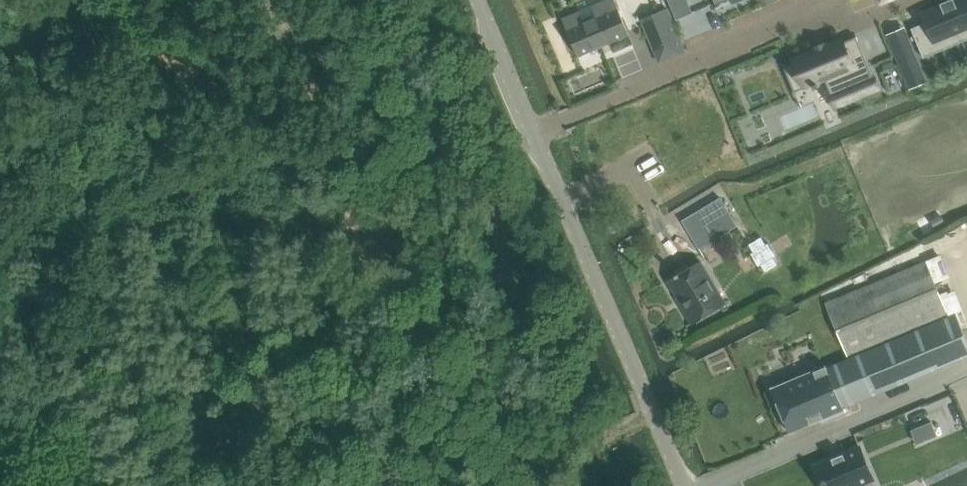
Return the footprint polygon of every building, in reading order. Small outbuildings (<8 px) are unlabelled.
[(562,19),(579,56),(597,48),(630,34),(615,0),(606,0),(575,13),(562,19)] [(677,20),(693,13),(693,12),(691,13),(686,0),(669,0),(677,20)] [(912,28),(924,58),(966,40),(966,0),(953,0),(943,4),(942,3),(941,3),(941,5),(922,13),(926,22),(912,28)] [(685,52),(668,9),(642,20),(660,62),(685,52)] [(784,64),(783,65),(795,92),(813,85),(814,88),(819,87),(817,83),(825,80),(826,81),(832,95),(850,88),(851,91),(853,90),(857,98),(879,89),(857,36),(843,42),(842,38),(828,44),(827,42),(826,42),(826,45),(817,49),(816,47),(814,47),(815,49),(794,58),(796,62),(785,66),(784,64)] [(912,45),(895,53),(907,81),(924,74),(912,45)] [(682,221),(700,249),(738,226),(721,198),(682,221)] [(758,267),(761,265),(766,273),(779,265),(774,257),(777,256),(769,243),(766,244),(761,237),(748,245),(753,252),(751,254),(758,267)] [(826,303),(849,360),(828,368),(844,406),(966,355),(966,338),(957,315),(950,317),(927,261),(826,303)] [(680,299),(679,300),(693,323),(725,303),(701,262),(669,280),(680,299)] [(826,365),(771,387),(789,433),(822,420),(823,422),(846,412),(845,410),(844,406),(828,368),(826,365)] [(915,428),(921,442),(938,435),(932,421),(915,428)] [(816,466),(824,485),(856,485),(873,479),(860,447),(844,454),(844,453),(832,458),(832,459),(816,466)]
